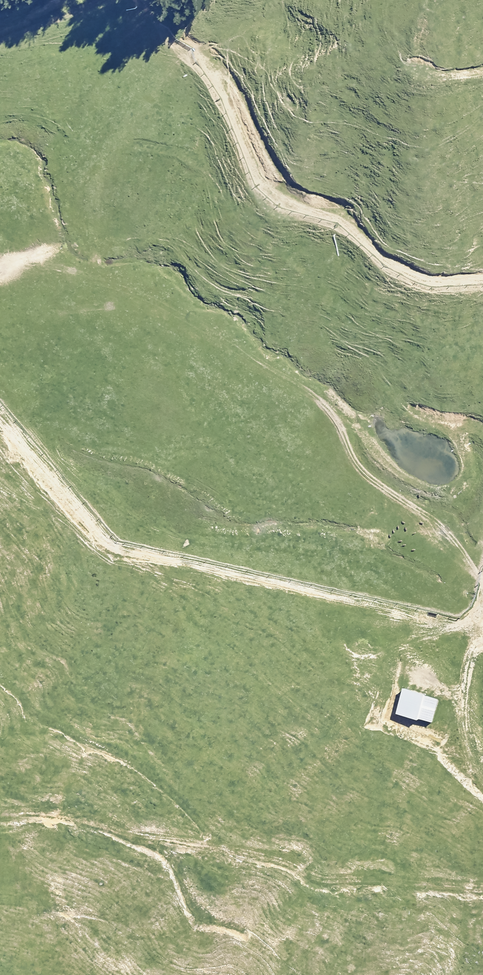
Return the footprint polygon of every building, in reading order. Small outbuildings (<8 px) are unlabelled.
[(404,688),(396,715),(420,721),(420,719),(434,723),(440,699),(429,696),(430,695),(404,688)]
